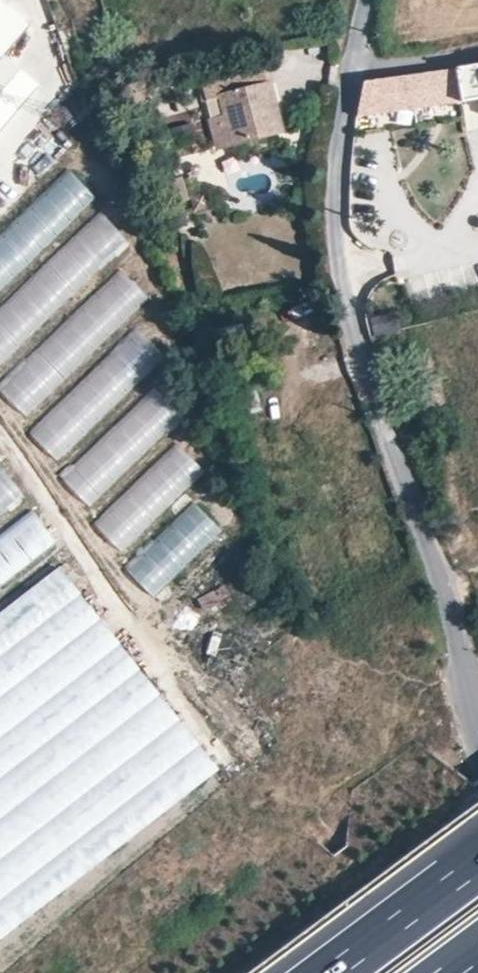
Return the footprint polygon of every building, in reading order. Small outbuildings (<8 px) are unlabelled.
[(32,8),(22,0),(0,0),(0,45),(32,8)] [(358,114),(375,111),(376,90),(397,86),(399,93),(457,85),(461,99),(477,96),(477,65),(456,69),(455,67),(364,81),(358,114)] [(38,114),(34,88),(14,67),(0,81),(0,151),(38,114)] [(201,81),(206,99),(246,88),(242,71),(201,81)] [(246,88),(206,99),(206,101),(221,98),(226,116),(211,121),(218,146),(279,130),(268,84),(246,89),(246,88)] [(40,126),(0,163),(0,219),(68,156),(40,126)] [(72,164),(0,233),(0,297),(104,197),(72,164)] [(102,217),(0,311),(0,364),(129,245),(102,217)] [(145,300),(119,272),(1,383),(27,411),(145,300)] [(304,307),(289,311),(297,339),(312,335),(304,307)] [(166,361),(137,331),(31,432),(59,462),(166,361)] [(183,421),(153,389),(60,479),(90,510),(183,421)] [(203,474),(175,444),(93,523),(121,553),(203,474)] [(0,472),(0,527),(27,507),(0,472)] [(220,531),(194,503),(127,567),(153,595),(220,531)] [(30,512),(0,535),(0,590),(57,546),(30,512)] [(59,562),(0,608),(0,932),(216,767),(59,562)]
